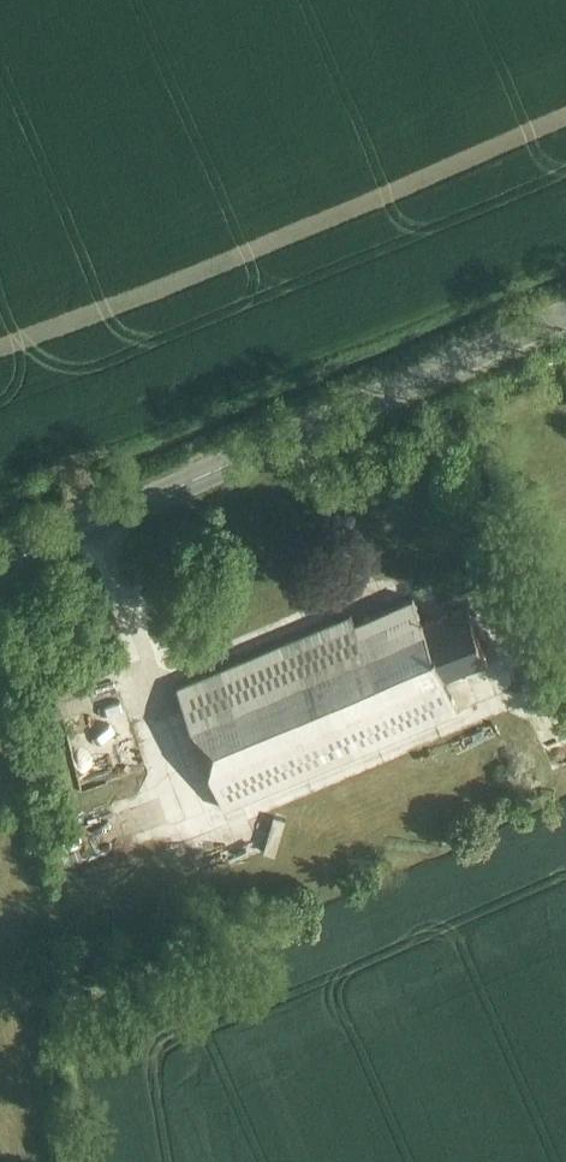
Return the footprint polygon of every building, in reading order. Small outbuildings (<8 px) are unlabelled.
[(493,660),(473,609),(434,623),(426,603),(371,624),(399,696),(457,674),(493,660)] [(468,710),(457,674),(399,696),(371,624),(366,612),(182,693),(225,810),(468,710)] [(101,702),(92,675),(59,686),(68,713),(101,702)] [(272,813),(261,845),(277,850),(288,818),(272,813)]
